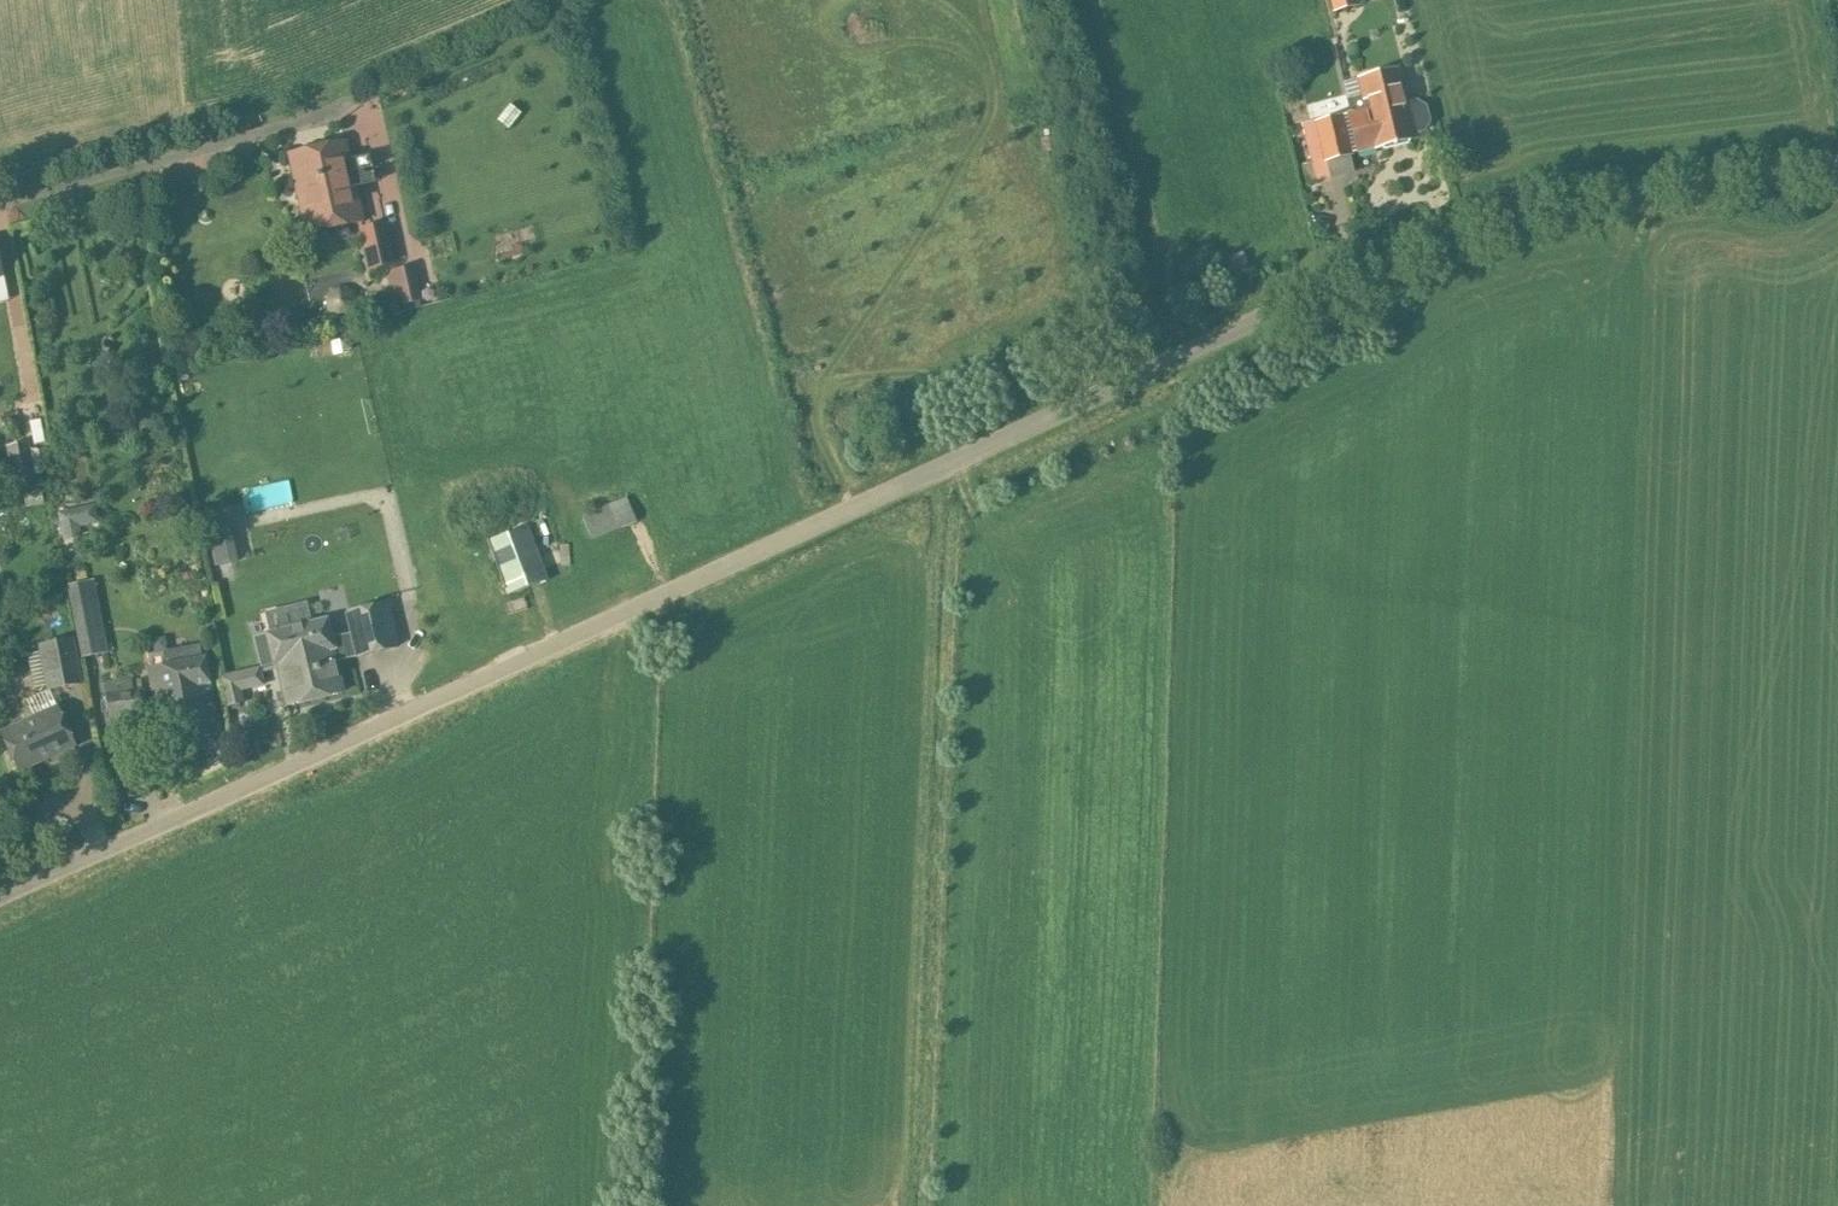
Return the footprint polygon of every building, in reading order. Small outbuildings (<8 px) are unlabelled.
[(1333,13),(1360,6),(1358,0),(1330,0),(1333,13)] [(1358,79),(1362,96),(1353,98),(1357,115),(1407,104),(1399,69),(1358,79)] [(1357,115),(1353,98),(1348,99),(1351,112),(1314,122),(1324,162),(1353,154),(1353,153),(1416,138),(1414,132),(1424,130),(1429,121),(1425,107),(1417,102),(1407,104),(1357,115)] [(300,197),(354,187),(344,143),(291,154),(300,197)] [(361,222),(354,187),(300,197),(308,234),(361,222)] [(394,265),(386,223),(361,227),(369,270),(394,265)] [(422,309),(420,301),(421,301),(414,266),(388,272),(395,306),(403,305),(405,313),(422,309)] [(329,296),(337,313),(350,307),(342,290),(329,296)] [(872,420),(865,407),(847,416),(853,430),(872,420)] [(29,442),(6,446),(13,482),(0,484),(0,491),(41,483),(39,476),(35,477),(29,442)] [(591,541),(637,522),(626,497),(581,516),(591,541)] [(77,539),(75,519),(96,516),(95,503),(60,507),(64,540),(77,539)] [(450,532),(457,547),(410,565),(428,615),(505,587),(508,595),(546,580),(517,506),(450,532)] [(209,552),(214,575),(237,571),(232,547),(209,552)] [(82,658),(92,656),(77,583),(68,585),(82,658)] [(350,634),(356,658),(400,648),(389,602),(345,612),(350,634)] [(261,668),(274,665),(274,664),(310,655),(313,669),(336,664),(335,663),(356,658),(350,634),(333,638),(329,619),(267,633),(267,635),(254,638),(261,668)] [(82,685),(73,637),(38,644),(47,691),(82,685)] [(163,743),(219,733),(205,657),(201,658),(199,646),(164,652),(166,664),(149,668),(163,743)] [(342,693),(336,664),(313,669),(310,655),(274,664),(274,665),(274,667),(278,666),(287,706),(342,693)] [(221,678),(227,708),(244,704),(238,674),(221,678)] [(109,719),(142,715),(139,689),(132,690),(131,680),(105,683),(109,719)] [(58,706),(1,732),(19,772),(77,745),(58,706)]
